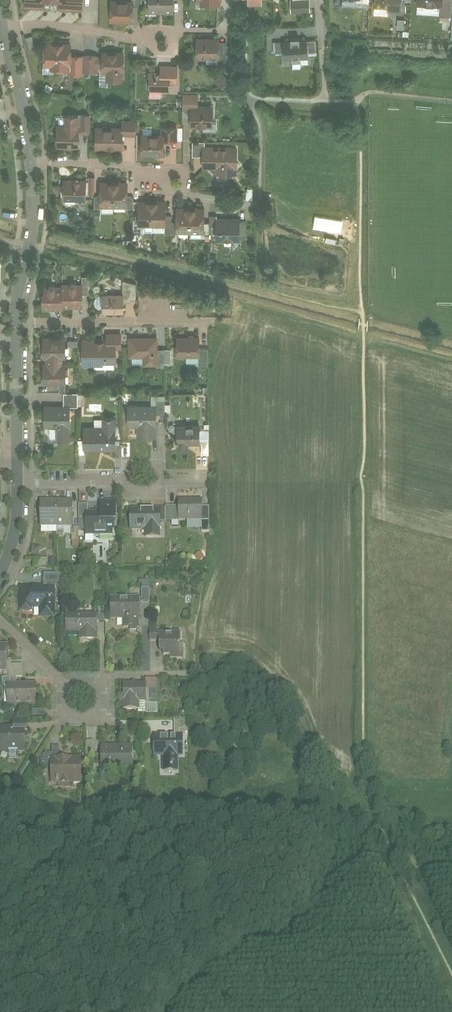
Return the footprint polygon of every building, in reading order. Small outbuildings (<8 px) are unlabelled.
[(82,9),(82,0),(26,0),(25,7),(82,9)] [(172,13),(172,0),(147,0),(147,13),(172,13)] [(309,0),(291,0),(292,13),(310,13),(309,0)] [(375,4),(387,5),(386,7),(400,8),(401,0),(375,0),(375,4)] [(441,2),(440,14),(451,14),(451,10),(451,0),(441,0),(441,2)] [(110,23),(132,23),(132,7),(132,1),(130,1),(110,1),(110,23)] [(30,37),(24,38),(27,51),(33,50),(30,37)] [(219,39),(195,38),(194,60),(216,60),(218,60),(219,43),(219,39)] [(309,57),(309,41),(282,42),(283,58),(309,57)] [(218,60),(216,60),(216,65),(225,65),(225,64),(232,64),(232,47),(226,47),(226,43),(219,43),(218,60)] [(70,44),(42,44),(42,68),(49,68),(49,71),(66,71),(70,71),(70,56),(70,44)] [(100,58),(100,68),(100,70),(101,70),(101,73),(105,73),(105,82),(121,83),(121,73),(123,73),(124,53),(100,52),(100,58)] [(81,57),(70,56),(70,71),(66,71),(66,76),(81,76),(81,74),(81,57)] [(97,57),(81,57),(81,74),(96,75),(97,68),(100,68),(100,58),(97,58),(97,57)] [(396,64),(396,74),(411,75),(411,65),(396,64)] [(147,92),(168,93),(168,86),(177,86),(177,67),(159,66),(158,75),(148,74),(147,92)] [(229,84),(222,74),(212,81),(220,91),(229,84)] [(189,128),(212,128),(212,106),(197,106),(197,94),(182,94),(182,111),(189,111),(189,128)] [(55,149),(76,150),(77,134),(77,116),(63,116),(63,127),(56,126),(55,149)] [(77,116),(77,134),(88,135),(89,117),(77,116)] [(122,128),(122,137),(134,137),(134,121),(120,120),(120,128),(122,128)] [(94,151),(122,151),(122,137),(122,128),(120,128),(94,128),(94,151)] [(161,136),(161,143),(176,143),(176,128),(161,128),(161,136)] [(139,157),(161,158),(161,143),(161,136),(139,136),(139,157)] [(193,157),(203,157),(203,147),(205,147),(205,142),(193,142),(193,157)] [(235,176),(235,147),(205,147),(203,147),(203,157),(203,170),(213,170),(213,176),(235,176)] [(85,178),(65,177),(64,198),(85,198),(85,195),(85,182),(85,178)] [(88,195),(88,188),(92,188),(93,178),(88,178),(88,182),(85,182),(85,195),(88,195)] [(127,182),(99,182),(99,197),(99,207),(99,209),(126,209),(127,197),(127,182)] [(165,202),(138,201),(137,214),(137,227),(165,227),(165,217),(165,202)] [(204,208),(175,207),(175,223),(175,234),(204,234),(204,223),(204,208)] [(216,218),(215,226),(215,242),(239,242),(239,239),(239,221),(239,219),(217,218),(216,218)] [(123,295),(123,304),(135,299),(135,285),(121,281),(122,295),(123,295)] [(41,295),(41,312),(63,312),(63,309),(82,309),(81,295),(81,285),(61,285),(61,287),(43,288),(43,295),(41,295)] [(122,295),(101,295),(101,314),(123,314),(123,304),(123,295),(122,295)] [(95,339),(80,339),(80,368),(115,367),(115,349),(120,349),(120,333),(105,333),(105,339),(103,339),(103,341),(95,341),(95,339)] [(186,337),(176,337),(176,350),(176,357),(176,358),(178,358),(179,359),(184,359),(185,358),(197,358),(199,358),(199,350),(199,337),(193,337),(192,335),(186,335),(186,337)] [(42,365),(42,387),(66,387),(65,365),(62,365),(62,361),(65,361),(65,348),(65,342),(65,338),(57,338),(57,340),(50,340),(50,338),(42,338),(42,361),(44,361),(44,365),(42,365)] [(157,338),(127,338),(127,359),(142,359),(142,368),(157,367),(157,350),(157,338)] [(163,350),(163,366),(170,366),(170,357),(176,357),(176,350),(170,350),(163,350)] [(207,350),(199,350),(199,358),(197,358),(197,368),(207,368),(207,350)] [(62,394),(62,406),(69,406),(69,407),(76,407),(76,394),(62,394)] [(155,406),(156,416),(163,416),(163,402),(154,402),(154,406),(155,406)] [(69,407),(69,406),(62,406),(43,407),(43,428),(55,428),(55,445),(69,445),(69,407)] [(154,406),(126,407),(127,429),(136,429),(136,440),(156,440),(156,416),(155,406),(154,406)] [(115,452),(114,419),(101,419),(101,420),(93,421),(93,428),(82,428),(83,453),(115,452)] [(199,426),(176,426),(176,451),(187,451),(187,447),(199,447),(199,441),(199,426)] [(208,441),(199,441),(199,447),(200,447),(200,457),(208,457),(208,441)] [(71,507),(71,502),(39,502),(39,530),(71,530),(71,527),(71,507)] [(178,510),(178,524),(201,524),(201,510),(201,502),(178,502),(178,510)] [(87,515),(84,515),(84,522),(84,535),(92,535),(92,538),(112,538),(112,524),(115,524),(115,503),(98,503),(98,512),(94,512),(94,515),(87,515)] [(78,507),(77,522),(84,522),(84,515),(87,515),(87,507),(78,507)] [(160,510),(129,510),(129,531),(144,531),(144,541),(160,540),(160,524),(160,510)] [(164,510),(164,524),(178,524),(178,510),(164,510)] [(41,576),(41,589),(53,589),(53,591),(55,591),(55,575),(41,576)] [(140,587),(140,591),(147,591),(148,591),(147,582),(138,582),(138,587),(140,587)] [(53,591),(53,589),(41,589),(18,589),(18,614),(30,614),(29,611),(37,611),(37,620),(53,619),(53,591)] [(138,621),(138,599),(109,599),(109,621),(121,621),(121,630),(127,630),(130,633),(135,633),(137,630),(137,621),(138,621)] [(95,642),(95,615),(63,615),(64,635),(77,635),(77,642),(95,642)] [(169,661),(182,661),(182,647),(178,647),(178,633),(155,633),(155,629),(149,629),(149,643),(159,643),(159,653),(162,653),(162,657),(169,657),(169,661)] [(7,646),(0,646),(0,674),(7,673),(7,680),(13,680),(20,680),(20,667),(9,668),(9,662),(6,662),(6,655),(7,655),(7,646)] [(146,688),(158,688),(158,678),(146,678),(146,688)] [(13,685),(5,685),(4,685),(4,708),(34,708),(34,684),(13,685)] [(144,685),(122,685),(122,694),(116,694),(116,703),(122,703),(122,712),(137,712),(137,703),(144,703),(144,691),(144,685)] [(156,691),(144,691),(144,703),(144,705),(156,705),(156,691)] [(172,722),(172,738),(181,738),(181,739),(187,739),(187,721),(172,722)] [(0,727),(0,754),(23,754),(23,746),(25,746),(25,725),(11,725),(11,728),(0,727)] [(172,738),(153,738),(153,758),(163,758),(163,775),(176,775),(176,758),(181,758),(181,739),(181,738),(172,738)] [(50,759),(58,759),(58,746),(50,746),(50,755),(43,755),(43,769),(50,768),(50,759)] [(131,747),(100,748),(100,775),(131,774),(131,747)] [(58,759),(50,759),(50,768),(50,786),(57,786),(57,789),(69,789),(69,786),(81,786),(81,759),(58,759)]
